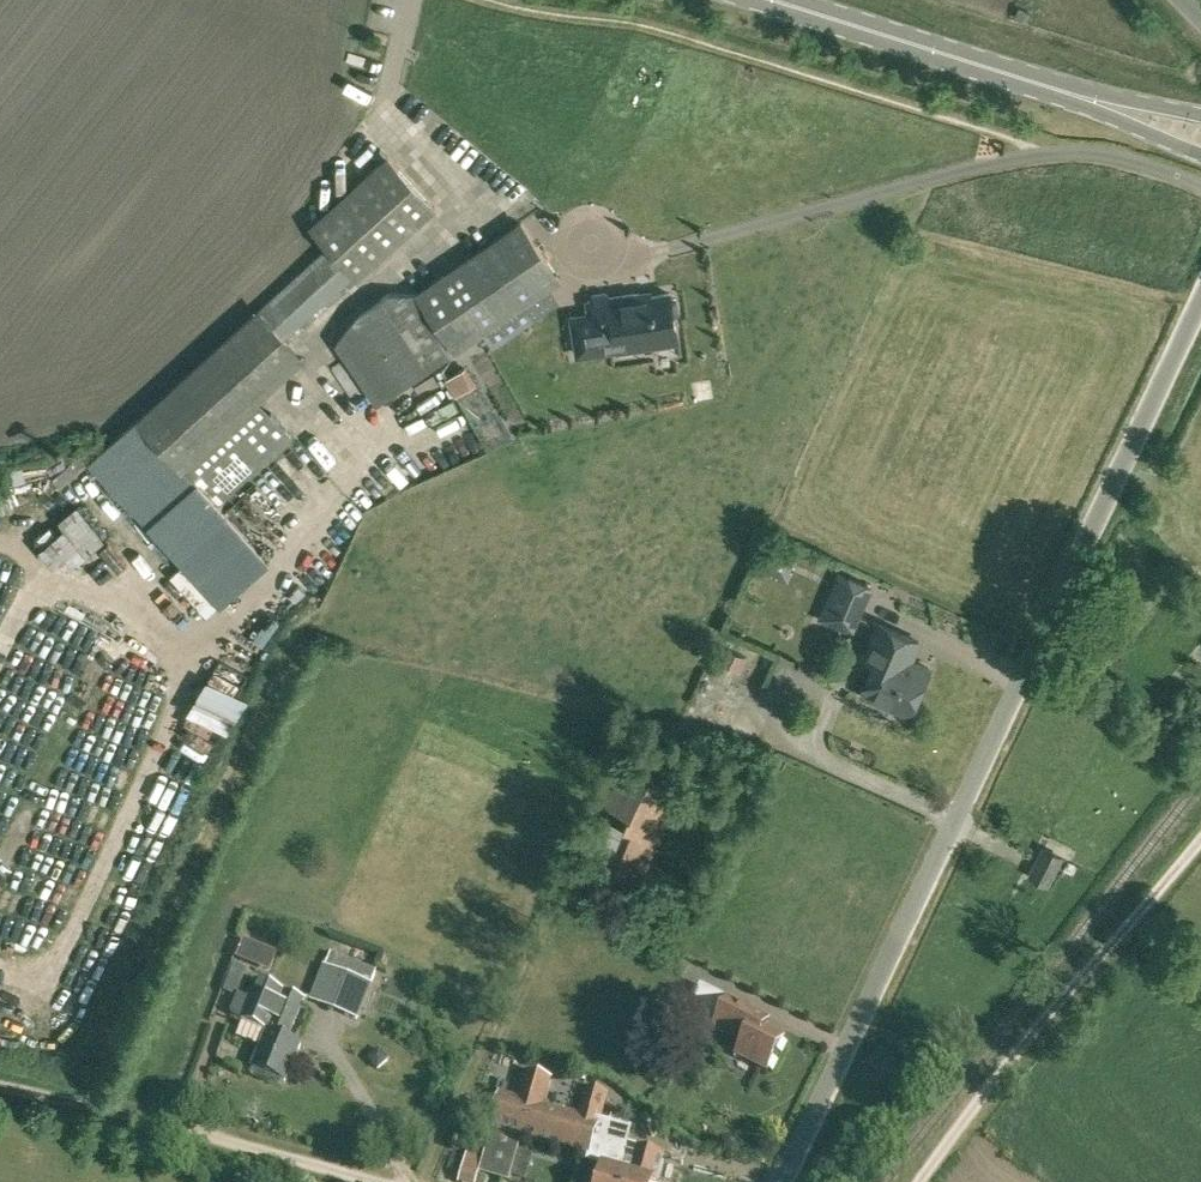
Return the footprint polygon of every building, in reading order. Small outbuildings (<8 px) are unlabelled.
[(286,340),(344,286),(433,206),(388,155),(311,225),(330,245),(259,310),(258,309),(139,418),(139,417),(91,461),(219,603),(268,559),(216,502),(291,434),(258,398),(302,358),(286,340)] [(377,402),(455,348),(559,277),(521,222),(417,293),(416,293),(390,292),(357,313),(336,342),(377,402)] [(676,298),(670,297),(670,292),(651,295),(650,290),(639,292),(623,295),(608,297),(606,292),(592,295),(591,300),(588,300),(590,313),(573,316),(571,316),(571,318),(572,323),(577,353),(617,346),(617,344),(676,335),(673,314),(678,312),(676,298)] [(115,530),(88,502),(43,545),(70,572),(115,530)] [(257,515),(272,531),(281,523),(265,507),(257,515)] [(852,629),(858,616),(871,587),(839,572),(819,617),(836,624),(837,622),(852,629)] [(282,609),(262,631),(272,641),(293,619),(282,609)] [(911,659),(919,640),(879,623),(863,657),(875,662),(861,692),(909,713),(929,667),(911,659)] [(215,745),(225,728),(237,735),(258,700),(216,675),(185,728),(215,745)] [(625,756),(605,805),(604,806),(629,817),(606,871),(639,885),(683,780),(625,756)] [(1061,856),(1043,847),(1030,873),(1047,883),(1061,856)] [(266,955),(242,945),(237,958),(251,964),(253,959),(263,963),(266,955)] [(309,1001),(359,1020),(373,985),(324,966),(309,1001)] [(288,1038),(305,998),(258,979),(241,1019),(268,1030),(252,1068),(285,1082),(301,1044),(288,1038)] [(726,998),(725,1000),(700,987),(678,1032),(693,1039),(698,1030),(708,1035),(712,1027),(741,1042),(735,1054),(767,1070),(784,1037),(753,1022),(757,1013),(726,998)] [(652,1181),(651,1181),(658,1155),(625,1145),(630,1127),(614,1123),(617,1111),(607,1109),(605,1120),(599,1119),(605,1094),(589,1090),(583,1115),(579,1114),(578,1117),(500,1094),(490,1129),(491,1129),(521,1138),(534,1141),(555,1147),(559,1133),(575,1138),(577,1132),(594,1136),(593,1138),(609,1143),(609,1144),(624,1148),(622,1154),(624,1155),(619,1173),(624,1175),(622,1181),(652,1181)] [(479,1172),(509,1180),(516,1154),(521,1138),(491,1129),(483,1158),(479,1172)] [(624,1175),(619,1173),(624,1155),(622,1154),(624,1148),(609,1144),(609,1143),(593,1138),(594,1136),(577,1132),(575,1138),(559,1133),(555,1147),(534,1141),(529,1157),(599,1177),(598,1181),(587,1179),(582,1181),(622,1181),(624,1175)] [(1049,1156),(1057,1167),(1072,1155),(1064,1144),(1049,1156)] [(476,1156),(466,1153),(459,1178),(473,1181),(476,1181),(477,1177),(479,1172),(483,1158),(476,1156)]
